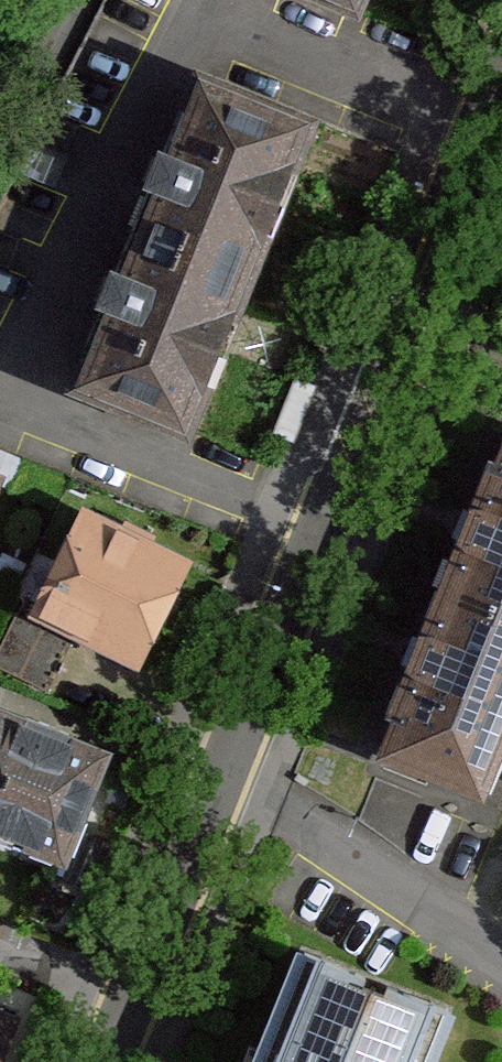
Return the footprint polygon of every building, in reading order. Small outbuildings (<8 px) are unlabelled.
[(339,13),(344,0),(305,0),(339,13)] [(186,74),(57,383),(200,439),(322,128),(186,74)] [(373,762),(485,805),(501,762),(501,444),(373,762)] [(56,500),(7,601),(120,655),(169,554),(56,500)] [(0,628),(0,667),(50,688),(69,643),(4,617),(0,628)] [(86,746),(0,712),(0,843),(40,859),(86,746)] [(249,1061),(424,1061),(444,1014),(293,954),(249,1061)] [(32,1026),(0,1013),(0,1061),(19,1061),(32,1026)]
